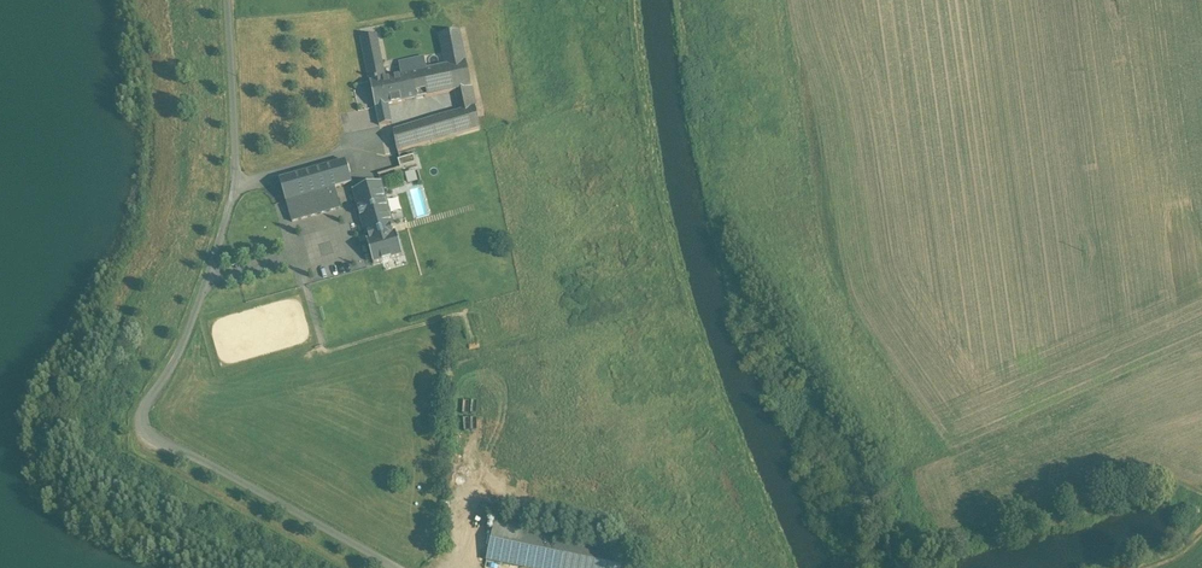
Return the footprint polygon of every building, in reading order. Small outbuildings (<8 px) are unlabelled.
[(424,58),(399,63),(401,75),(401,76),(406,101),(436,95),(455,91),(460,112),(393,131),(397,151),(480,128),(460,31),(439,35),(446,67),(426,71),(424,58)] [(376,35),(361,38),(370,82),(383,80),(383,79),(384,79),(376,35)] [(383,79),(383,80),(370,82),(375,107),(387,105),(388,105),(406,101),(401,76),(384,79),(383,79)] [(387,105),(375,107),(379,125),(391,123),(387,105)] [(345,162),(280,180),(286,201),(335,187),(351,183),(345,162)] [(280,180),(268,184),(274,205),(286,201),(280,180)] [(391,180),(381,183),(387,204),(397,201),(391,180)] [(381,183),(353,191),(366,234),(393,225),(387,204),(381,183)] [(335,187),(286,201),(292,222),(341,208),(335,187)] [(397,201),(387,204),(393,225),(396,236),(406,234),(397,201)] [(393,225),(366,234),(374,263),(402,255),(411,252),(407,236),(397,238),(396,236),(393,225)] [(495,523),(487,559),(529,567),(571,567),(577,540),(495,523)] [(577,540),(571,567),(621,567),(625,551),(577,540)]
